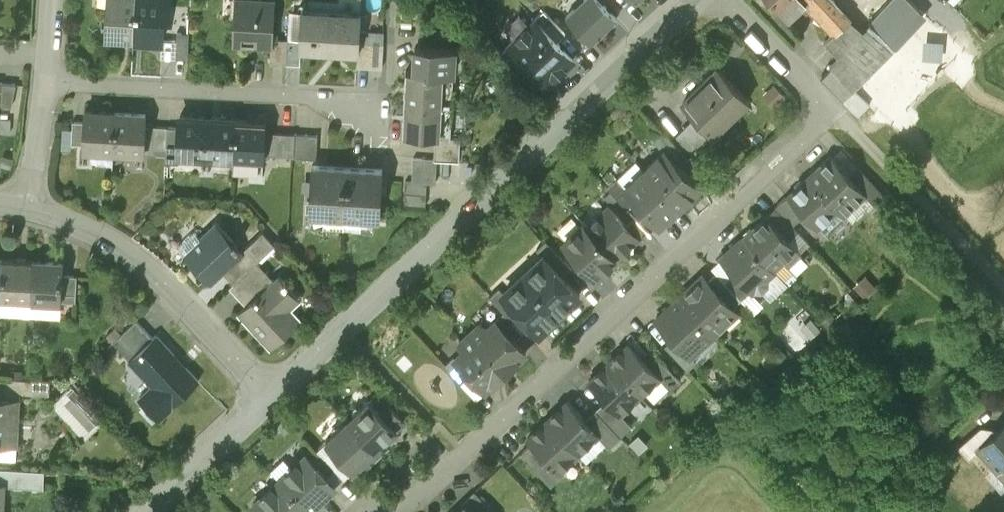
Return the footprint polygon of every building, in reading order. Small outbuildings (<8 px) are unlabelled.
[(105,37),(134,38),(135,0),(107,0),(105,37)] [(134,38),(161,40),(164,0),(135,0),(134,38)] [(275,0),(236,0),(234,45),(273,46),(274,46),(274,38),(275,0)] [(590,43),(617,18),(600,0),(583,0),(566,17),(590,43)] [(789,18),(805,2),(803,0),(772,0),(789,18)] [(834,0),(803,0),(805,2),(833,31),(834,33),(851,17),(834,0)] [(863,30),(839,55),(829,66),(831,66),(821,77),(857,115),(869,103),(853,88),(896,47),(887,39),(917,4),(913,0),(891,0),(863,30)] [(302,48),(359,50),(360,50),(361,42),(362,14),(301,11),(300,39),(300,47),(302,48)] [(536,20),(557,42),(565,34),(543,11),(535,19),(536,20)] [(863,30),(851,17),(834,33),(833,31),(824,40),(839,55),(863,30)] [(527,62),(547,84),(573,59),(557,42),(536,20),(510,44),(510,45),(527,62)] [(176,32),(175,58),(188,58),(189,33),(176,32)] [(288,39),(274,38),(274,46),(273,46),(272,63),(286,63),(286,62),(288,39)] [(300,39),(288,39),(286,62),(301,63),(302,48),(300,47),(300,39)] [(384,42),(361,42),(360,50),(359,50),(358,66),(382,67),(384,42)] [(518,71),(527,62),(510,45),(502,53),(518,71)] [(416,46),(415,69),(453,71),(455,48),(416,46)] [(695,116),(712,134),(713,133),(711,131),(745,97),(748,100),(749,99),(718,68),(682,103),(695,116)] [(453,71),(415,69),(406,69),(405,100),(452,103),(453,71)] [(16,85),(2,84),(0,105),(11,106),(16,85)] [(450,136),(452,103),(405,100),(403,133),(434,135),(450,136)] [(85,148),(114,150),(115,112),(87,110),(87,121),(86,143),(85,148)] [(114,150),(145,151),(147,113),(115,112),(114,150)] [(178,153),(180,153),(203,154),(205,116),(180,114),(179,126),(178,153)] [(205,116),(203,154),(233,156),(235,117),(205,116)] [(712,134),(695,116),(675,135),(693,153),(712,134)] [(235,117),(233,156),(264,157),(264,152),(266,130),(266,119),(235,117)] [(86,143),(87,121),(76,120),(74,143),(86,143)] [(166,147),(167,125),(157,125),(156,147),(166,147)] [(178,153),(179,126),(167,125),(166,147),(165,161),(179,161),(180,153),(178,153)] [(295,132),(266,130),(264,152),(294,154),(295,132)] [(317,133),(295,132),(294,154),(294,156),(316,156),(317,133)] [(664,150),(680,167),(689,158),(663,132),(654,141),(664,151),(664,150)] [(460,136),(450,136),(434,135),(433,158),(436,158),(459,159),(460,136)] [(664,150),(664,151),(644,170),(679,206),(699,187),(680,167),(664,150)] [(849,174),(831,155),(807,177),(837,209),(843,214),(865,193),(866,192),(849,174)] [(433,158),(413,157),(411,181),(428,182),(435,182),(436,158),(433,158)] [(309,211),(308,224),(344,226),(345,214),(347,166),(313,165),(310,211),(309,211)] [(849,174),(866,192),(865,193),(872,201),(882,192),(857,165),(849,174)] [(347,166),(345,214),(379,216),(382,168),(347,166)] [(679,206),(644,170),(625,187),(624,188),(636,201),(659,225),(679,206)] [(837,209),(807,177),(787,196),(804,214),(817,228),(819,226),(837,209)] [(627,209),(636,201),(624,188),(625,187),(617,178),(607,187),(627,209)] [(411,181),(405,181),(404,203),(427,204),(428,182),(411,181)] [(792,225),(804,214),(787,196),(775,206),(775,207),(792,225)] [(626,226),(609,207),(588,226),(617,257),(623,251),(630,251),(630,244),(637,238),(626,226)] [(775,207),(766,216),(789,241),(799,232),(792,225),(775,207)] [(843,214),(837,209),(819,226),(829,236),(847,219),(843,214)] [(766,216),(743,237),(774,269),(783,261),(787,265),(800,253),(796,248),(789,241),(766,216)] [(626,226),(637,238),(642,243),(651,235),(635,217),(626,226)] [(188,258),(210,282),(224,270),(223,269),(228,264),(244,250),(244,249),(237,242),(238,242),(235,238),(234,239),(217,220),(200,236),(205,242),(188,258)] [(617,257),(588,226),(584,221),(564,241),(579,256),(596,275),(597,274),(617,257)] [(799,232),(789,241),(796,248),(806,239),(799,232)] [(774,269),(743,237),(721,257),(735,272),(752,291),(753,290),(761,290),(766,285),(766,278),(774,270),(774,269)] [(244,250),(228,264),(239,276),(257,260),(260,258),(248,245),(244,249),(244,250)] [(552,247),(544,255),(566,279),(575,271),(569,265),(552,247)] [(566,279),(544,255),(523,274),(560,313),(580,294),(566,279)] [(597,274),(596,275),(579,256),(569,265),(575,271),(592,289),(602,280),(597,274)] [(3,259),(1,297),(31,299),(33,261),(3,259)] [(257,260),(239,276),(237,279),(253,297),(268,283),(269,284),(275,279),(257,260)] [(33,261),(31,299),(60,301),(62,275),(62,263),(33,261)] [(795,274),(787,265),(783,261),(774,269),(774,270),(786,282),(795,274)] [(742,300),(752,291),(735,272),(725,281),(741,299),(742,300)] [(741,299),(725,281),(716,273),(708,281),(732,307),(741,299)] [(560,313),(523,274),(504,292),(503,293),(522,314),(539,332),(560,313)] [(76,276),(62,275),(60,301),(74,301),(76,276)] [(239,310),(272,345),(301,317),(284,299),(294,290),(287,283),(289,282),(287,279),(285,280),(280,275),(275,279),(269,284),(268,283),(253,297),(239,310)] [(708,281),(702,275),(679,297),(713,334),(737,312),(732,307),(708,281)] [(504,312),(514,322),(522,314),(503,293),(504,292),(499,287),(489,296),(504,312)] [(713,334),(679,297),(656,319),(670,333),(690,355),(713,334)] [(495,320),(514,340),(523,332),(514,322),(504,312),(495,320)] [(131,359),(154,337),(137,318),(113,340),(131,359)] [(514,340),(495,320),(488,328),(478,325),(470,334),(505,372),(525,352),(514,340)] [(690,355),(670,333),(659,342),(685,372),(696,362),(690,355)] [(140,398),(159,418),(199,379),(157,334),(154,337),(131,359),(154,384),(140,398)] [(505,372),(470,334),(461,342),(462,351),(455,358),(454,359),(469,374),(485,391),(505,372)] [(647,362),(629,343),(609,362),(640,395),(659,377),(660,376),(647,362)] [(647,362),(660,376),(659,377),(671,390),(680,380),(655,354),(647,362)] [(469,374),(454,359),(455,358),(454,356),(444,365),(461,383),(469,374)] [(640,395),(609,362),(588,382),(606,400),(619,415),(620,413),(640,395)] [(4,377),(2,394),(21,395),(21,391),(50,393),(51,379),(4,377)] [(74,382),(56,402),(90,434),(109,414),(74,382)] [(0,394),(0,436),(12,436),(13,421),(20,421),(21,395),(2,394),(0,394)] [(369,400),(363,406),(355,406),(354,407),(353,415),(348,421),(377,452),(384,446),(382,443),(396,429),(377,408),(369,400)] [(377,408),(396,429),(405,421),(386,400),(377,408)] [(620,413),(619,415),(606,400),(595,410),(620,436),(631,425),(620,413)] [(585,419),(568,401),(547,420),(578,453),(598,435),(599,434),(585,419)] [(609,447),(620,436),(595,410),(585,419),(599,434),(598,435),(609,447)] [(578,453),(547,420),(527,439),(531,443),(558,472),(559,471),(578,453)] [(377,452),(348,421),(342,426),(333,426),(332,427),(332,435),(326,441),(335,451),(353,470),(367,456),(370,459),(377,452)] [(989,436),(978,446),(979,447),(999,469),(1002,466),(1003,469),(1003,422),(989,436)] [(979,447),(978,446),(989,436),(979,426),(959,444),(969,455),(979,447)] [(559,471),(558,472),(531,443),(520,453),(551,486),(563,475),(559,471)] [(344,478),(353,470),(335,451),(326,459),(344,478)] [(335,486),(305,455),(279,480),(309,511),(335,486)] [(3,483),(45,485),(46,469),(0,467),(0,483),(3,483)] [(279,480),(253,505),(260,511),(308,511),(309,511),(279,480)] [(471,511),(487,511),(490,509),(474,491),(462,502),(465,505),(471,511)]
